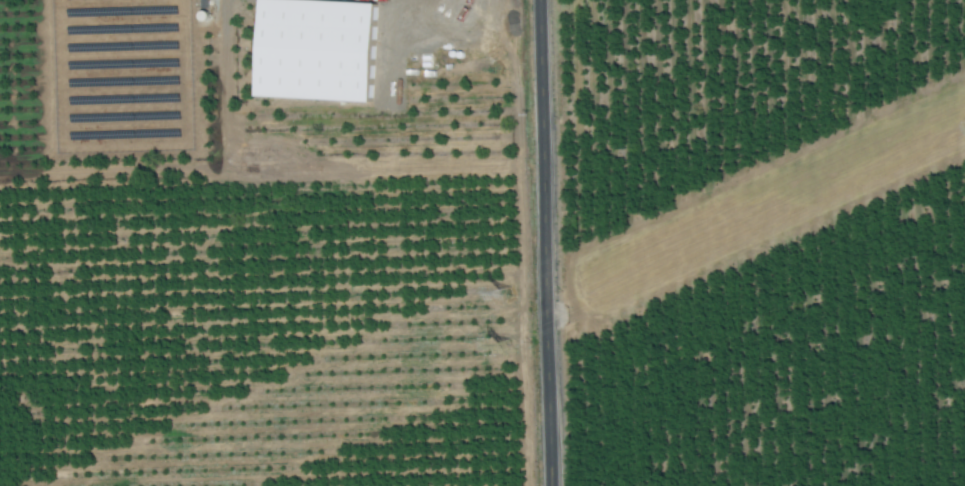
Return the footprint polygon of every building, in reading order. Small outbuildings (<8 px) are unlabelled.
[(327,0),(265,0),(261,96),(376,101),(380,2),(327,0)]
